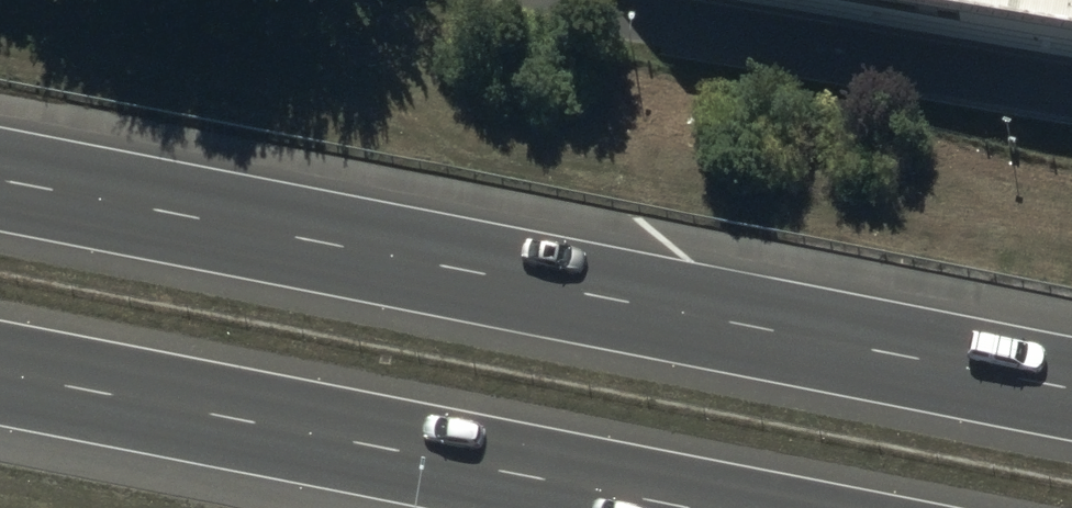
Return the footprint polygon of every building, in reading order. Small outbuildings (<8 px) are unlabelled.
[(1071,64),(1071,0),(689,0),(1071,64)]
